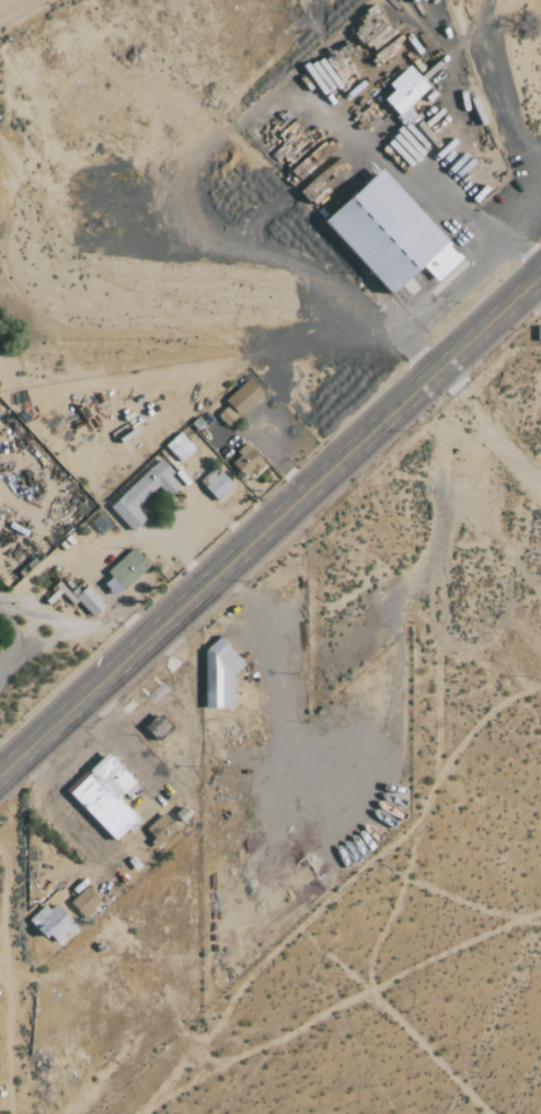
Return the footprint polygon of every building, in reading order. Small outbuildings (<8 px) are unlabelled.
[(389,84),(394,90),(384,99),(399,115),(430,87),(410,65),(389,84)] [(326,221),(392,296),(424,267),(437,282),(463,259),(384,169),(326,221)] [(225,398),(238,416),(264,397),(251,379),(225,398)] [(228,427),(238,419),(228,407),(217,415),(228,427)] [(245,477),(251,470),(255,474),(265,463),(246,445),(229,462),(245,477)] [(109,506),(132,532),(146,520),(136,508),(159,487),(168,498),(180,487),(170,476),(174,473),(161,459),(109,506)] [(200,482),(218,502),(234,487),(216,467),(200,482)] [(107,572),(112,578),(104,584),(116,597),(150,566),(133,548),(107,572)] [(105,606),(87,586),(75,598),(93,617),(105,606)] [(235,709),(236,659),(230,659),(230,643),(206,643),(205,709),(235,709)] [(67,791),(106,754),(133,782),(117,796),(139,819),(115,841),(67,791)] [(69,903),(83,918),(100,902),(87,888),(69,903)] [(54,946),(76,926),(52,901),(31,921),(54,946)]
